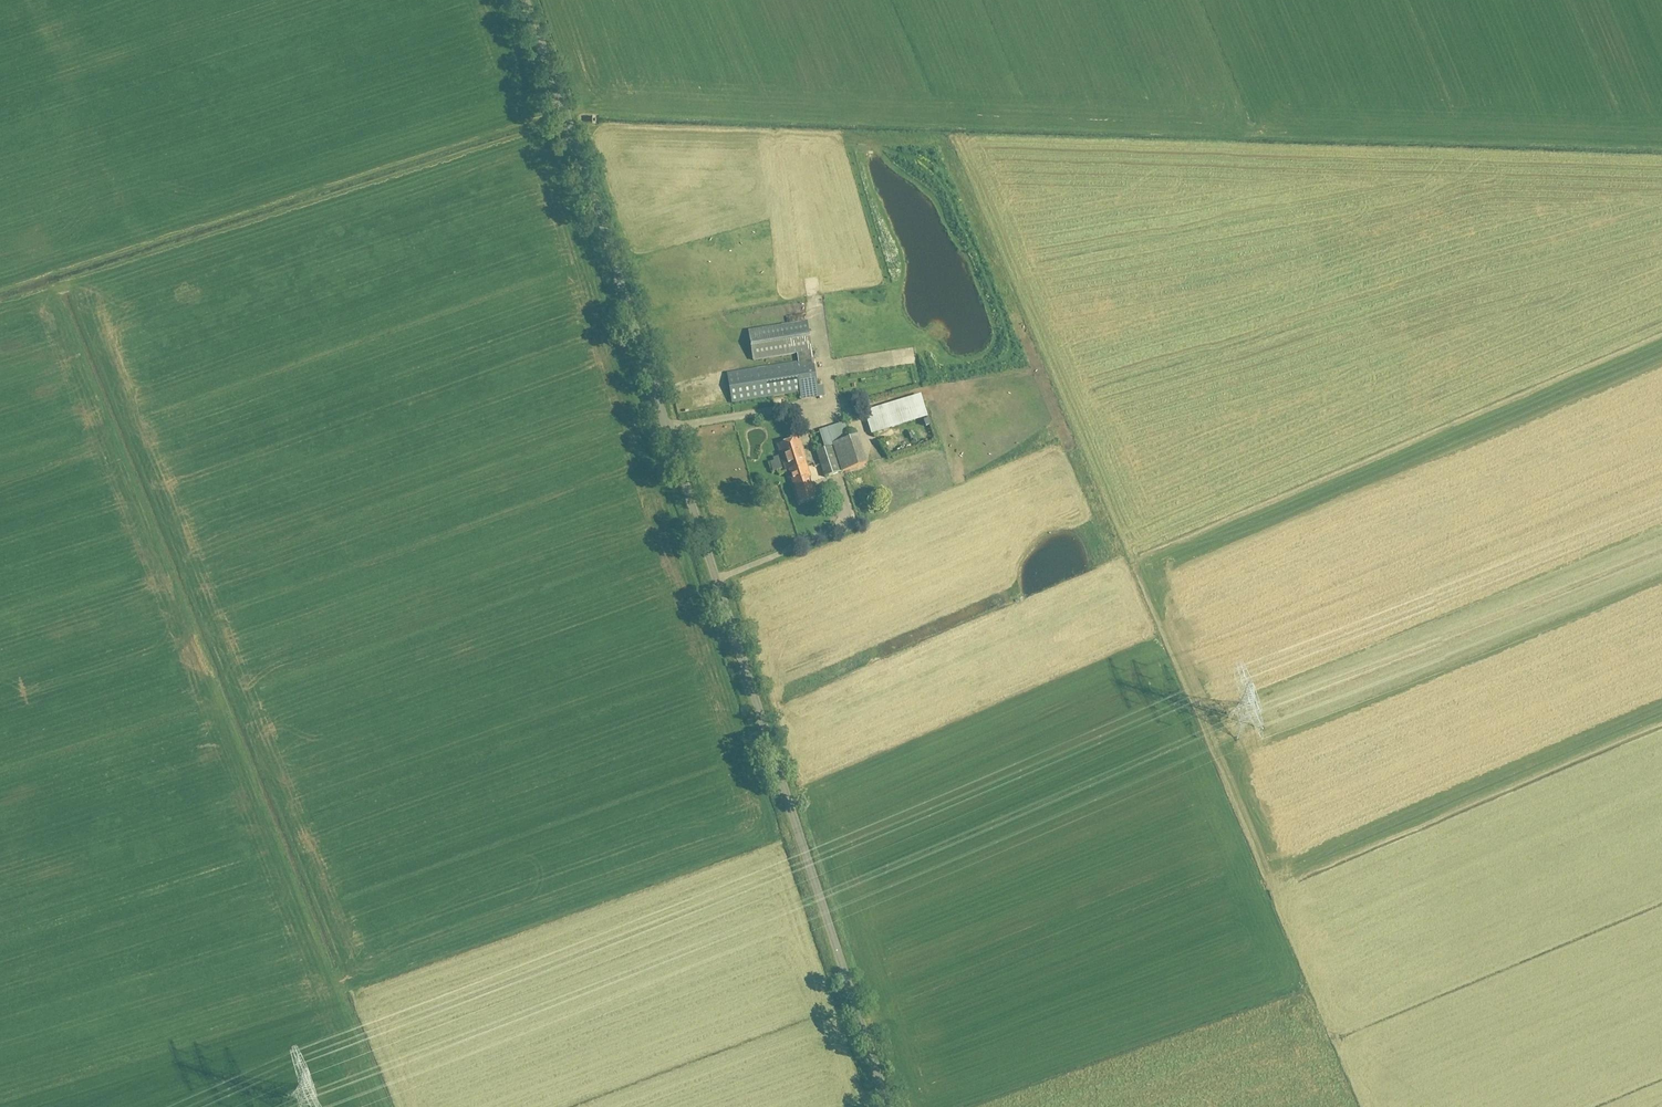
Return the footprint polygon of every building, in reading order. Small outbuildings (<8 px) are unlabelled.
[(812,361),(811,361),(810,352),(811,352),(809,337),(806,323),(748,332),(753,362),(797,354),(799,363),(727,375),(731,401),(799,391),(800,399),(824,396),(822,387),(817,388),(812,361)] [(857,435),(849,438),(843,440),(842,436),(834,433),(825,436),(820,443),(822,449),(816,451),(816,452),(825,478),(867,463),(857,435)] [(777,446),(786,472),(788,471),(788,472),(787,474),(788,478),(791,479),(791,480),(802,476),(802,474),(808,472),(804,460),(805,459),(798,439),(777,446)] [(802,476),(791,480),(799,503),(815,498),(808,478),(810,478),(808,472),(802,474),(802,476)] [(855,477),(857,483),(866,481),(864,474),(855,477)] [(897,478),(900,489),(912,485),(908,474),(897,478)]
